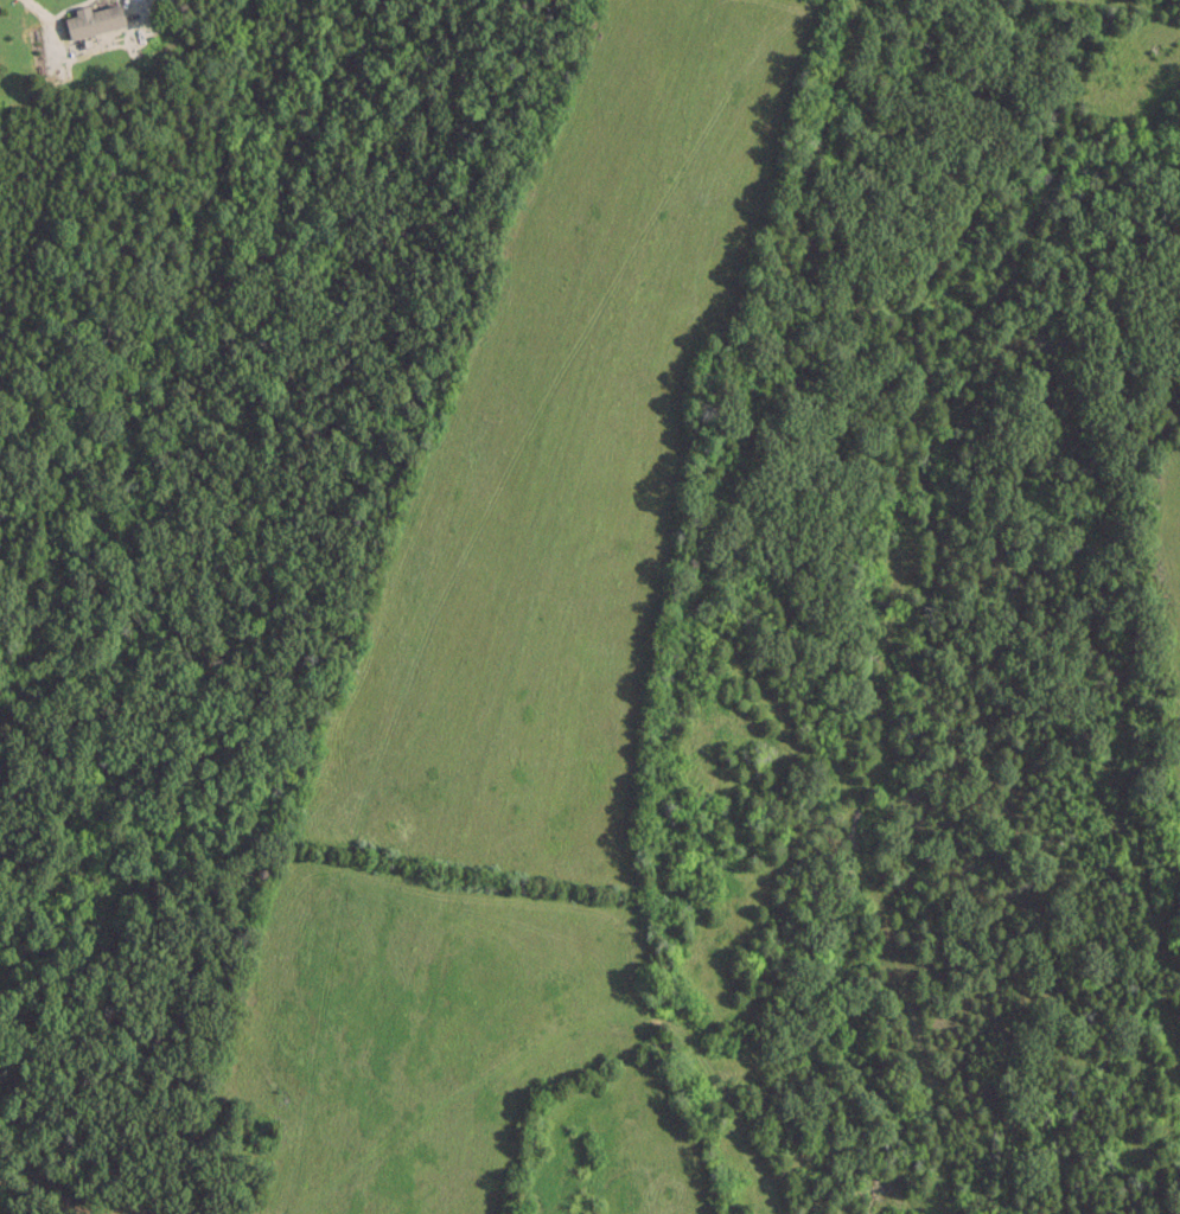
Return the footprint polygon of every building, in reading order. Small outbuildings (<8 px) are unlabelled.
[(125,23),(120,2),(64,17),(70,38),(125,23)]
